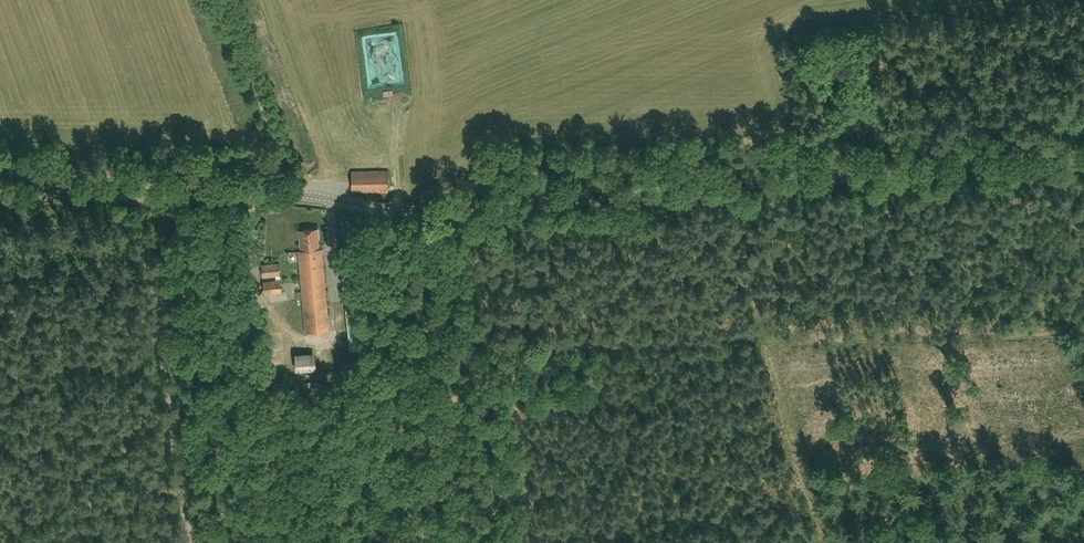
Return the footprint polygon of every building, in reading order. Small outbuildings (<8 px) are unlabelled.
[(351,192),(388,191),(387,169),(350,170),(351,192)] [(298,251),(305,332),(328,330),(321,248),(318,249),(317,229),(298,230),(300,250),(298,251)] [(339,256),(349,351),(363,349),(353,254),(339,256)] [(278,262),(261,264),(262,277),(280,275),(278,262)] [(281,292),(279,279),(262,281),(264,294),(281,292)] [(295,370),(315,369),(314,354),(294,355),(295,370)]
